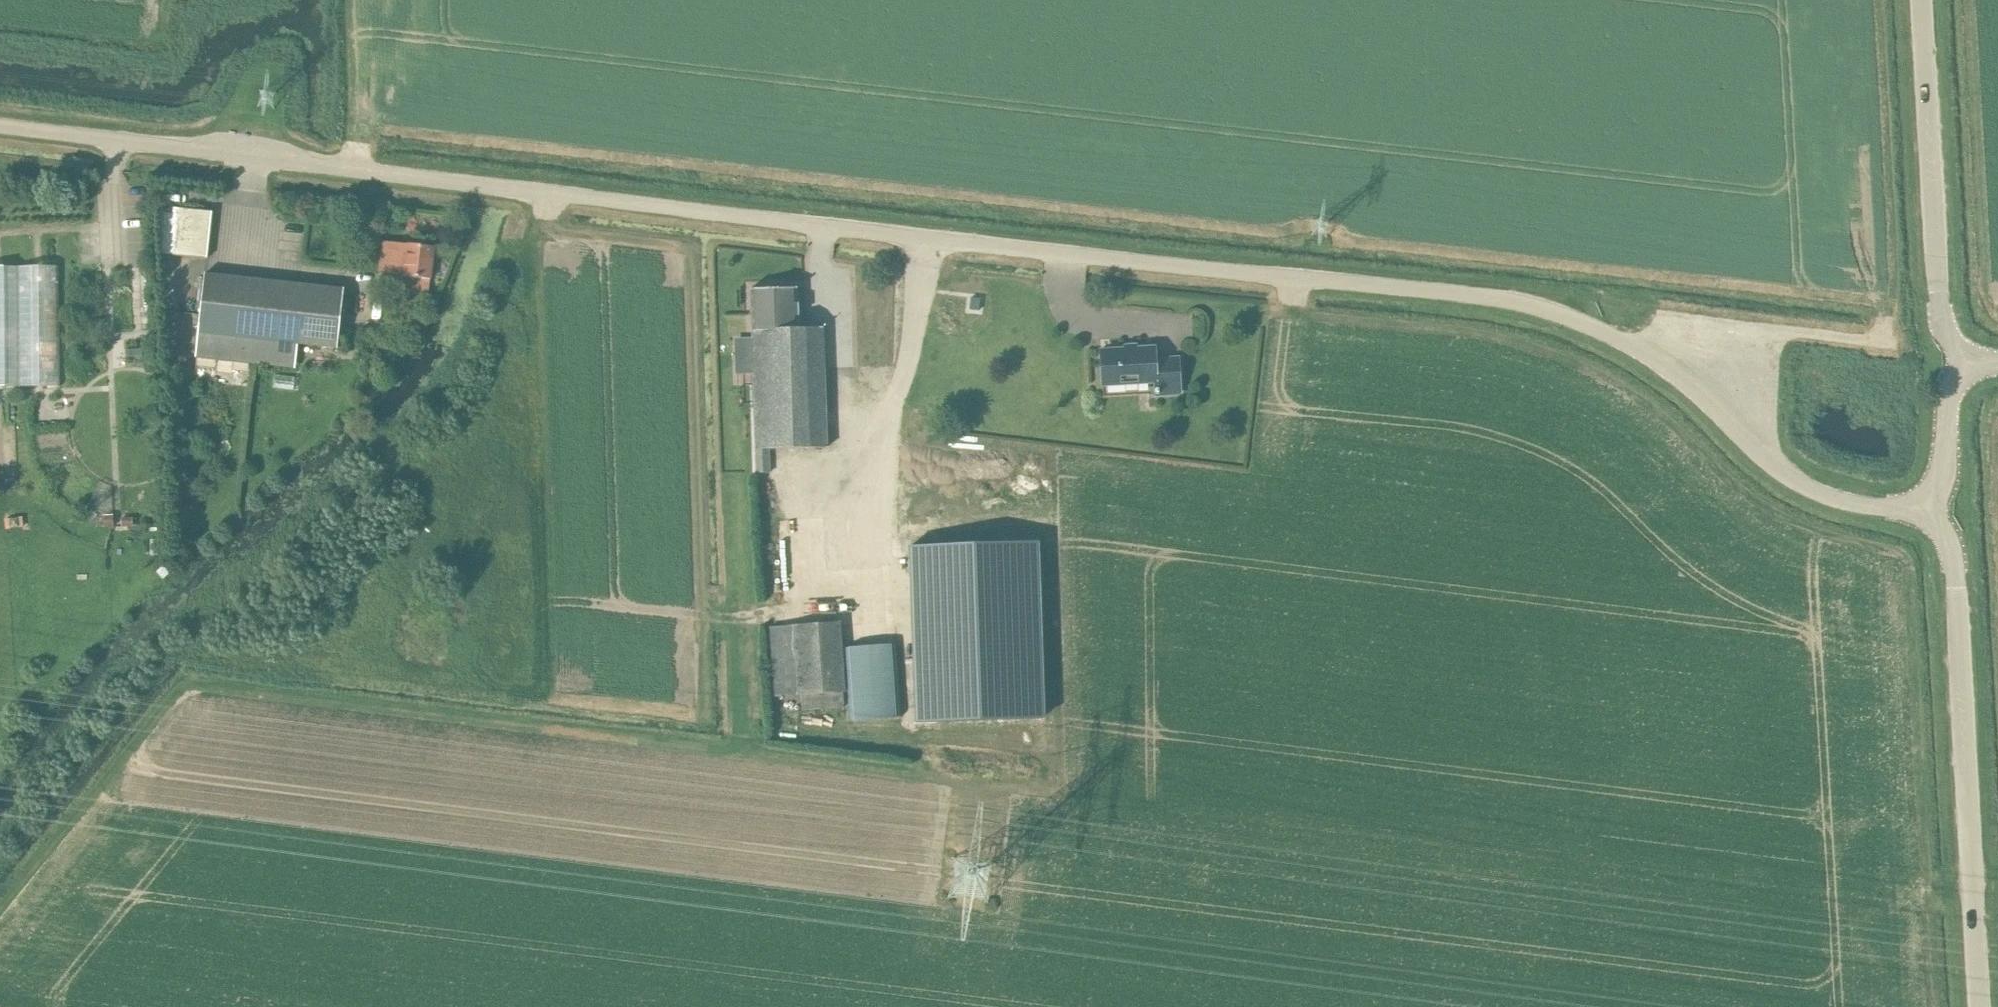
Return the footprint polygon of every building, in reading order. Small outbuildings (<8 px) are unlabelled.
[(207,258),(212,211),(178,208),(174,254),(207,258)] [(430,278),(431,278),(434,246),(407,243),(407,244),(390,242),(387,273),(404,275),(402,291),(428,294),(430,278)] [(60,384),(59,266),(0,267),(0,384),(60,384)] [(345,288),(205,272),(195,357),(296,369),(299,344),(338,348),(345,288)] [(754,448),(756,448),(756,472),(770,472),(770,448),(826,447),(824,328),(798,328),(797,289),(751,290),(754,448)] [(1099,349),(1101,386),(1108,386),(1108,392),(1147,390),(1146,384),(1154,384),(1155,395),(1181,393),(1178,356),(1155,357),(1155,346),(1099,349)] [(1040,553),(913,556),(918,729),(1045,726),(1040,553)] [(799,624),(769,627),(774,697),(804,696),(805,708),(844,705),(843,693),(844,692),(844,688),(839,622),(799,624)] [(897,644),(845,647),(850,722),(902,719),(897,644)]
